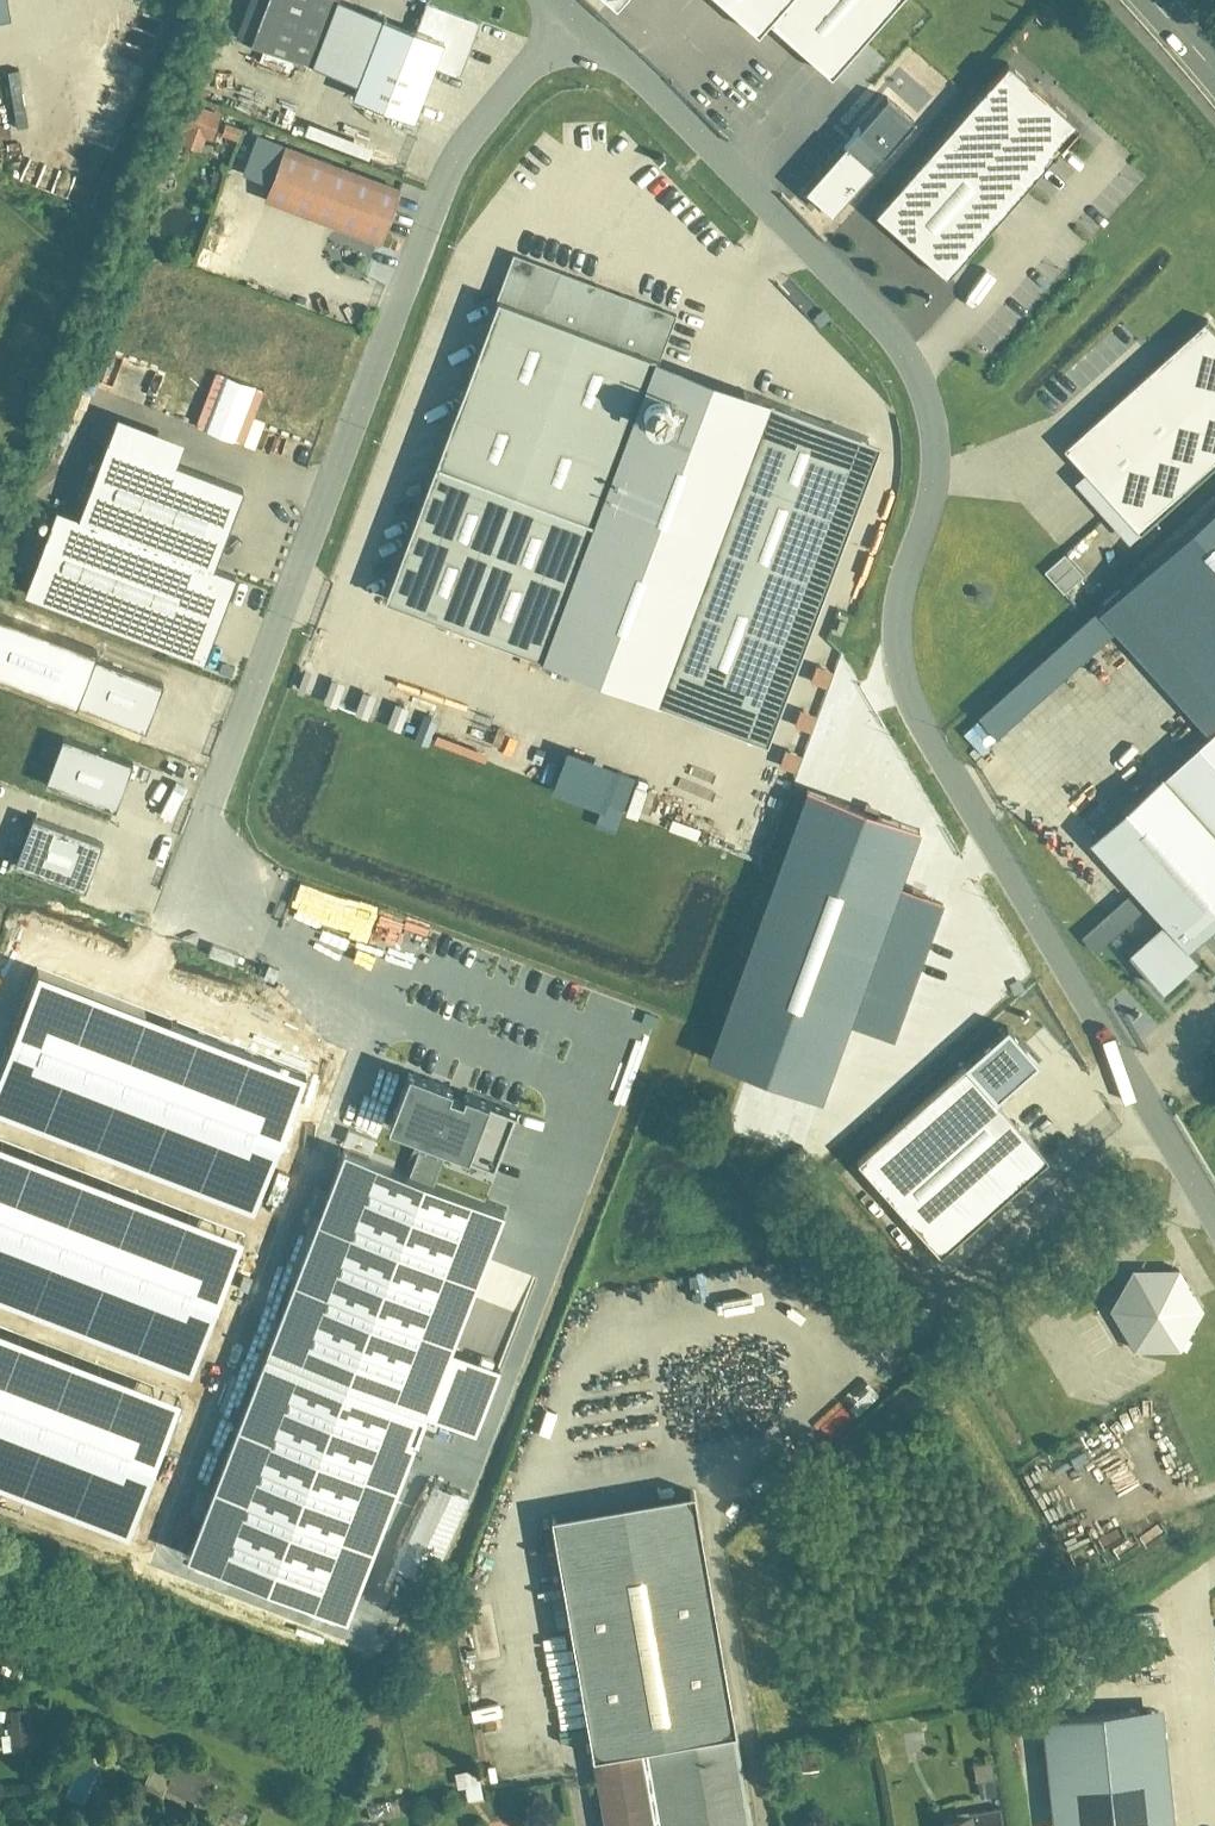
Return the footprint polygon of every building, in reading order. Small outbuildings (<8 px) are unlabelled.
[(19,17),(16,0),(0,0),(0,20),(19,17)] [(258,38),(321,62),(345,0),(273,0),(258,38)] [(357,0),(345,0),(321,62),(365,78),(360,92),(421,115),(452,37),(357,0)] [(766,27),(777,14),(789,0),(735,0),(766,27)] [(777,14),(840,69),(900,0),(789,0),(777,14)] [(27,66),(15,68),(24,125),(36,124),(27,66)] [(1015,66),(883,216),(954,277),(1084,125),(1015,66)] [(888,95),(806,187),(833,211),(915,119),(888,95)] [(188,97),(173,137),(205,149),(220,109),(188,97)] [(222,131),(238,136),(241,122),(226,117),(222,131)] [(287,147),(265,201),(379,246),(401,193),(287,147)] [(683,311),(521,250),(391,596),(777,740),(892,436),(667,351),(683,311)] [(1211,311),(1071,437),(1147,521),(1214,461),(1214,315),(1211,311)] [(203,410),(211,413),(224,373),(216,371),(203,410)] [(231,434),(254,443),(265,418),(253,413),(264,387),(254,382),(231,434)] [(183,438),(117,413),(79,516),(57,508),(25,594),(202,660),(234,574),(214,566),(246,483),(176,457),(183,438)] [(1214,686),(1214,511),(1128,591),(1214,686)] [(1045,567),(1065,590),(1085,572),(1066,550),(1045,567)] [(96,655),(98,650),(0,613),(0,675),(145,731),(164,681),(96,655)] [(133,751),(66,726),(47,776),(114,802),(133,751)] [(1094,838),(1169,920),(1135,951),(1168,986),(1201,956),(1192,946),(1214,925),(1214,728),(1094,838)] [(809,787),(709,1055),(820,1096),(848,1021),(899,885),(920,828),(809,787)] [(100,834),(35,811),(18,858),(84,881),(100,834)] [(945,902),(899,885),(848,1021),(894,1038),(945,902)] [(253,1205),(305,1071),(38,968),(0,1065),(0,1107),(253,1205)] [(1048,1058),(1016,1022),(866,1156),(949,1248),(1057,1151),(1007,1096),(1048,1058)] [(459,1083),(416,1067),(395,1122),(476,1153),(497,1097),(472,1088),(469,1095),(456,1091),(459,1083)] [(191,1368),(243,1234),(0,1140),(0,1294),(191,1368)] [(510,1208),(351,1146),(192,1553),(355,1617),(434,1414),(483,1433),(509,1366),(456,1345),(510,1208)] [(1214,1305),(1187,1264),(1141,1265),(1117,1306),(1142,1348),(1190,1349),(1214,1305)] [(129,1530),(181,1397),(0,1327),(0,1480),(129,1530)] [(428,1578),(471,1493),(433,1474),(391,1559),(428,1578)] [(554,1526),(606,1825),(743,1825),(751,1824),(695,1501),(554,1526)] [(1051,1717),(1062,1825),(1160,1825),(1183,1824),(1171,1704),(1051,1717)] [(147,1780),(165,1785),(172,1763),(154,1757),(147,1780)] [(208,1782),(174,1768),(164,1794),(198,1807),(208,1782)]
